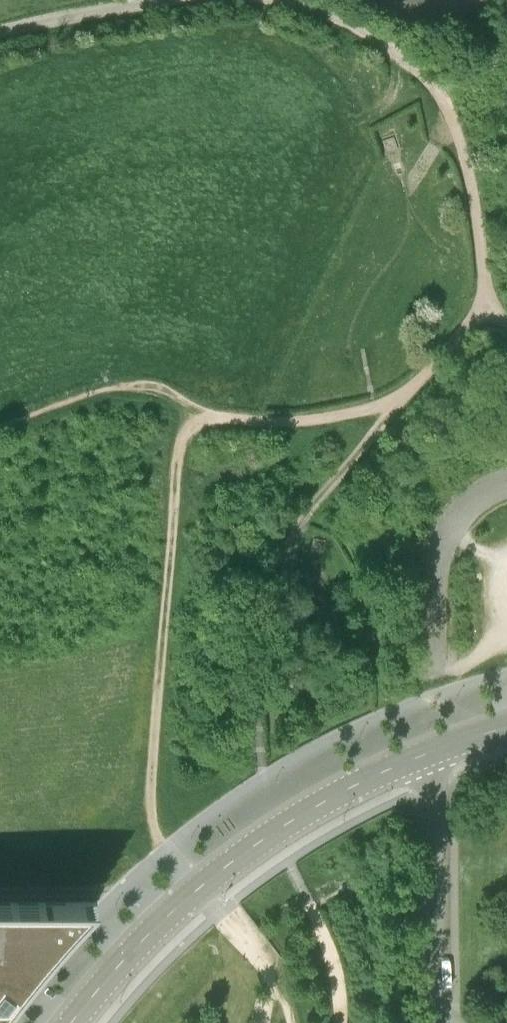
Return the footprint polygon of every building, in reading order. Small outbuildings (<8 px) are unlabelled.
[(394,140),(382,143),(385,154),(397,150),(394,140)] [(326,542),(313,540),(311,553),(324,555),(326,542)] [(9,1006),(33,975),(58,944),(77,922),(97,901),(0,902),(0,1018),(9,1006)]
